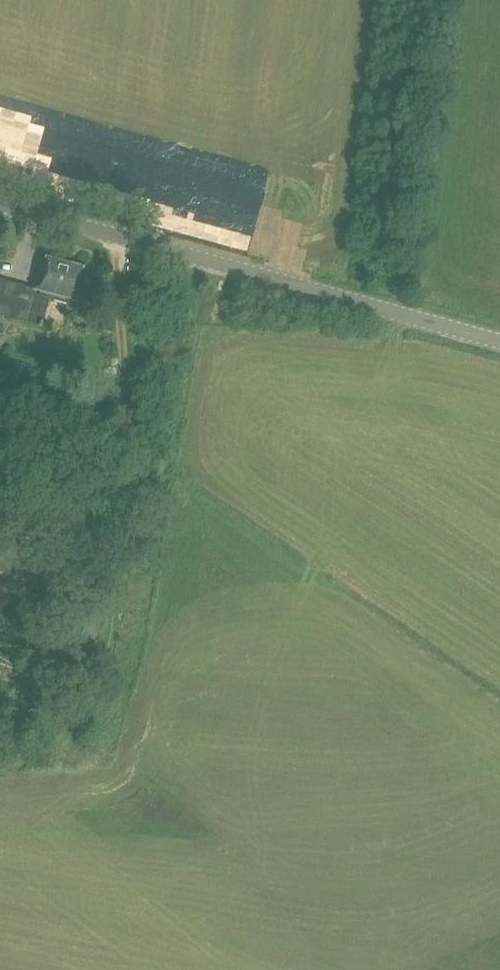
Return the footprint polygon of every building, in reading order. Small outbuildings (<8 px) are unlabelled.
[(36,289),(0,279),(0,315),(41,326),(41,324),(50,296),(70,303),(71,298),(76,300),(80,285),(79,285),(84,268),(46,256),(36,289)]
